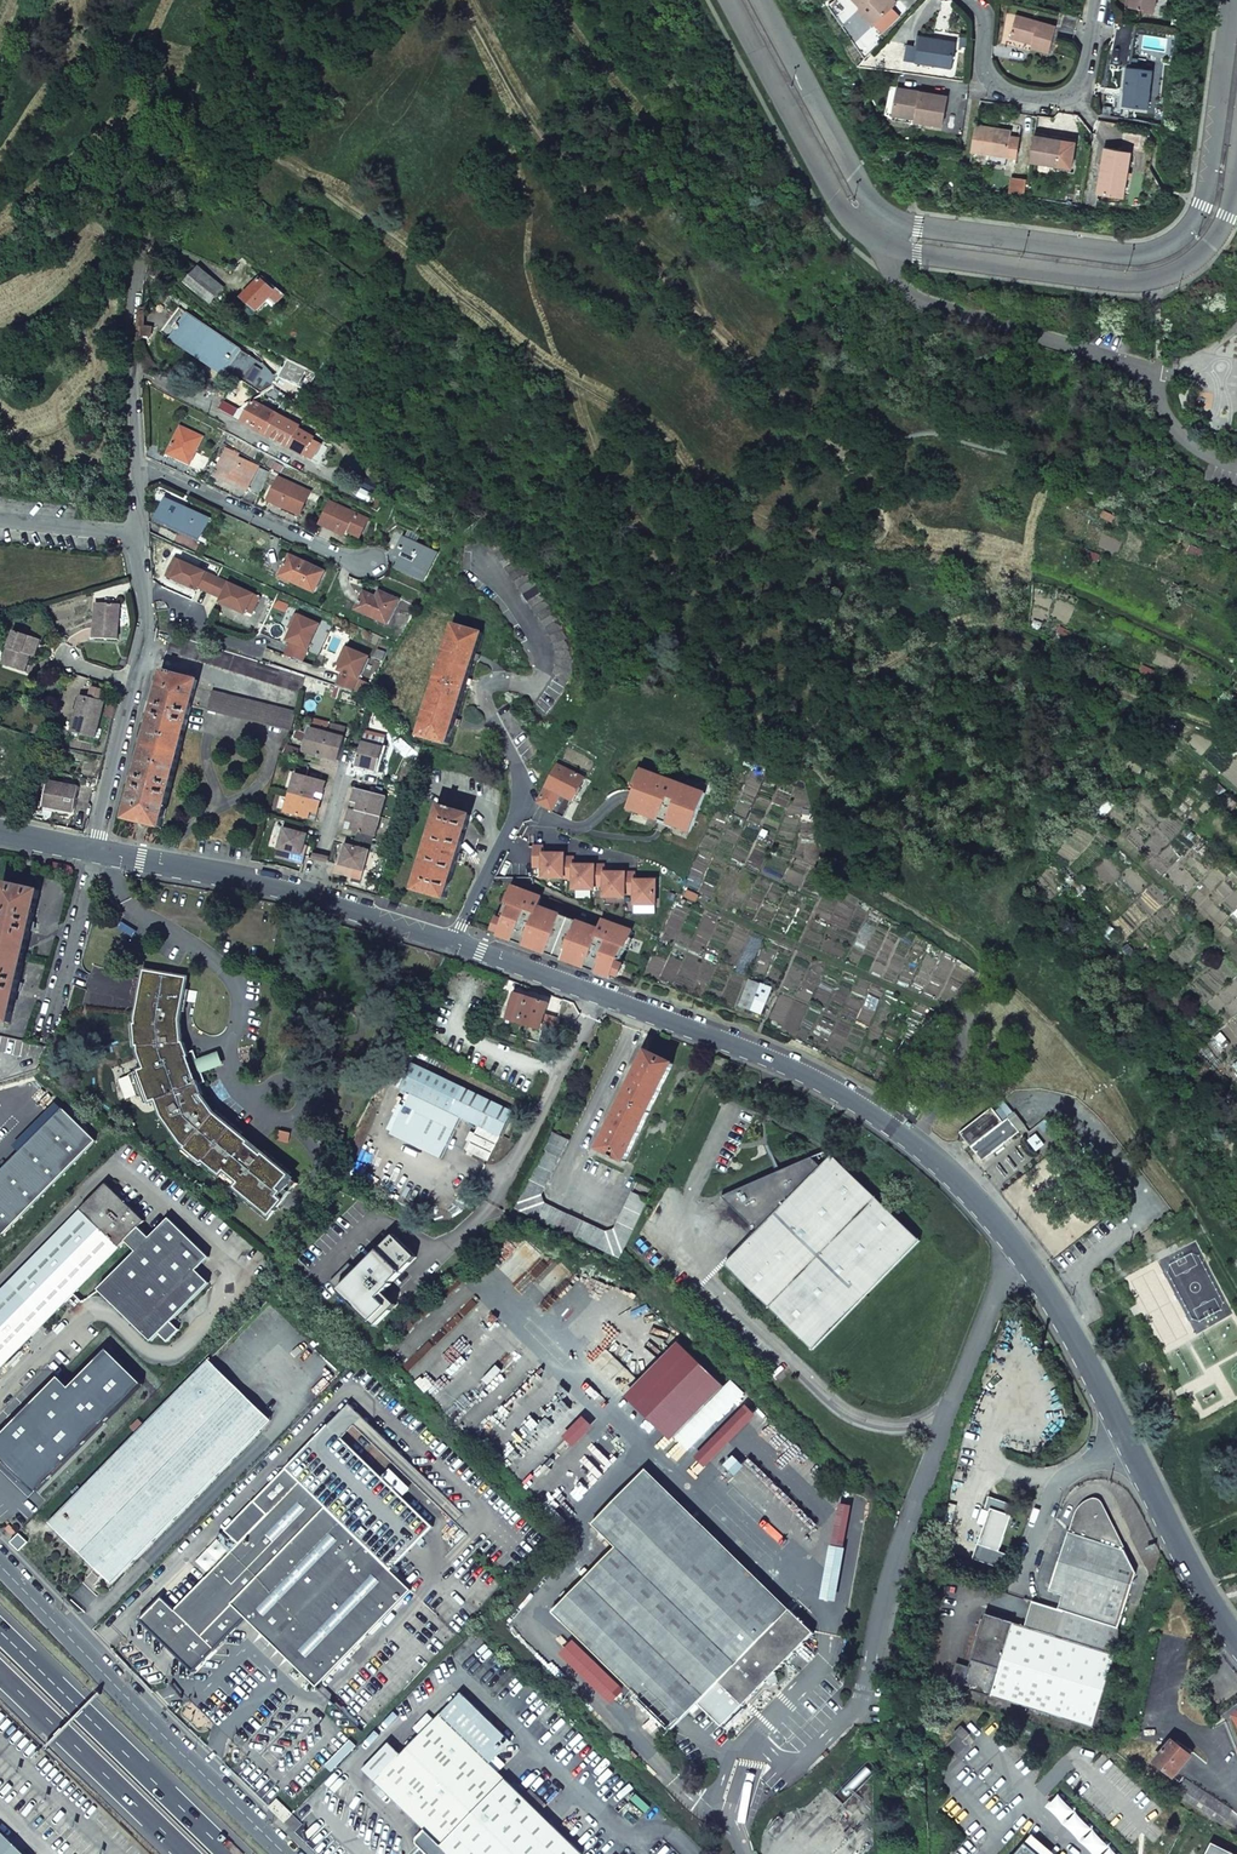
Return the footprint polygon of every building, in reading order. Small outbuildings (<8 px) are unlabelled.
[(886,0),(855,0),(862,7),(859,9),(874,25),(893,7),(886,0)] [(1130,6),(1154,10),(1156,0),(1131,0),(1130,6)] [(1022,39),(1033,42),(1031,47),(1050,52),(1056,26),(1016,16),(1011,36),(1022,39)] [(917,62),(952,67),(956,45),(941,42),(942,39),(931,37),(921,36),(917,62)] [(907,45),(905,60),(917,62),(919,47),(907,45)] [(1148,108),(1152,71),(1127,68),(1126,80),(1125,92),(1128,92),(1126,106),(1148,108)] [(894,111),(917,115),(916,121),(943,125),(945,111),(947,96),(898,88),(894,111)] [(917,115),(894,111),(893,120),(916,123),(916,121),(917,115)] [(973,151),(1007,156),(1017,158),(1020,138),(1011,136),(1002,135),(1003,129),(990,127),(977,125),(973,151)] [(1035,133),(1031,161),(1059,165),(1072,167),(1076,142),(1060,140),(1044,137),(1044,134),(1035,133)] [(1123,189),(1130,151),(1117,149),(1104,147),(1097,191),(1110,194),(1111,187),(1123,189)] [(1110,194),(1122,196),(1123,189),(1111,187),(1110,194)] [(273,308),(284,297),(276,290),(274,291),(261,280),(243,298),(257,311),(266,302),(273,308)] [(224,375),(242,351),(180,309),(162,333),(224,375)] [(1121,315),(1110,313),(1107,328),(1119,330),(1121,315)] [(312,383),(316,377),(287,362),(284,369),(312,383)] [(319,464),(327,449),(314,442),(314,440),(297,431),(299,428),(231,391),(221,410),(319,464)] [(191,465),(203,437),(173,423),(161,451),(191,465)] [(249,489),(259,468),(238,458),(240,456),(227,450),(217,474),(230,479),(230,481),(249,489)] [(300,514),(310,493),(280,479),(271,501),(300,514)] [(181,507),(169,501),(159,521),(201,540),(209,522),(180,509),(181,507)] [(360,537),(367,521),(332,504),(322,526),(345,536),(346,531),(360,537)] [(489,546),(544,627),(545,628),(550,639),(554,651),(555,660),(553,673),(571,681),(573,676),(573,674),(574,670),(574,668),(574,667),(574,657),(574,656),(574,653),(573,652),(573,647),(570,638),(564,624),(561,619),(505,536),(489,546)] [(436,553),(403,538),(397,552),(407,557),(402,570),(424,580),(436,553)] [(325,573),(291,557),(282,577),(316,593),(325,573)] [(224,580),(179,559),(169,580),(196,592),(198,589),(216,598),(224,580)] [(253,593),(224,580),(216,598),(215,601),(243,614),(253,593)] [(377,598),(365,593),(357,610),(388,624),(399,600),(380,592),(377,598)] [(96,601),(94,636),(118,637),(120,602),(96,601)] [(320,624),(297,614),(285,643),(288,644),(284,655),(303,663),(320,624)] [(454,625),(421,737),(449,745),(482,633),(454,625)] [(15,629),(3,663),(26,670),(37,636),(15,629)] [(167,652),(302,693),(306,677),(241,655),(171,634),(167,652)] [(369,657),(347,648),(337,673),(340,674),(336,685),(345,689),(350,678),(358,682),(369,657)] [(162,673),(127,818),(162,827),(192,706),(196,688),(197,682),(162,673)] [(106,689),(93,686),(90,696),(103,699),(106,689)] [(297,713),(196,688),(192,706),(292,731),(297,713)] [(111,693),(106,714),(114,716),(119,695),(111,693)] [(81,694),(72,729),(97,735),(105,700),(103,699),(90,696),(81,694)] [(329,734),(311,730),(305,753),(313,755),(314,752),(323,754),(329,734)] [(340,762),(346,739),(329,734),(323,754),(332,756),(331,760),(340,762)] [(384,749),(364,744),(361,752),(359,763),(367,766),(366,769),(378,772),(384,749)] [(585,779),(559,766),(539,803),(564,817),(585,779)] [(629,821),(686,842),(704,794),(639,771),(634,785),(627,783),(624,790),(631,793),(627,803),(635,806),(629,821)] [(327,783),(296,774),(291,794),(315,801),(317,794),(323,795),(327,783)] [(49,779),(44,805),(75,810),(80,785),(49,779)] [(387,798),(356,790),(353,803),(359,805),(357,812),(381,818),(387,798)] [(315,801),(291,794),(286,814),(310,820),(312,813),(318,815),(321,802),(315,801)] [(439,807),(415,890),(446,899),(470,815),(453,810),(453,809),(447,808),(446,809),(439,807)] [(357,812),(351,810),(347,823),(354,824),(352,831),(376,838),(381,818),(357,812)] [(308,836),(284,830),(277,859),(304,866),(306,857),(303,856),(305,847),(308,836)] [(369,852),(346,846),(343,857),(341,866),(337,865),(335,874),(354,879),(356,871),(364,873),(369,852)] [(535,847),(535,867),(544,867),(544,878),(575,878),(575,890),(594,890),(594,886),(604,886),(604,897),(625,898),(624,894),(634,894),(634,905),(655,905),(655,881),(646,881),(646,883),(635,884),(635,873),(616,873),(616,876),(604,876),(605,866),(586,866),(586,868),(574,868),(575,859),(564,858),(564,855),(556,855),(556,857),(544,857),(544,847),(535,847)] [(11,1023),(17,992),(20,992),(22,985),(18,984),(30,930),(34,931),(36,923),(33,922),(40,891),(3,883),(0,898),(0,1021),(11,1023)] [(500,933),(498,936),(611,978),(612,975),(616,963),(618,959),(621,960),(626,946),(623,945),(626,937),(629,938),(631,931),(513,887),(511,893),(514,895),(510,903),(508,902),(505,910),(507,911),(504,921),(498,918),(493,930),(500,933)] [(616,963),(612,975),(618,977),(623,965),(616,963)] [(201,1166),(268,1221),(279,1208),(271,1201),(289,1177),(291,1176),(215,1114),(202,1096),(204,1096),(200,1085),(206,1083),(194,1051),(188,1053),(184,1043),(182,1043),(182,1034),(181,1021),(188,978),(145,971),(136,1020),(139,1053),(145,1069),(130,1075),(138,1097),(150,1099),(152,1103),(157,1101),(163,1117),(183,1144),(187,1147),(184,1151),(201,1166)] [(749,979),(739,1005),(749,1009),(754,998),(765,1003),(771,988),(749,979)] [(547,1002),(511,991),(502,1019),(538,1030),(547,1002)] [(673,1063),(646,1051),(600,1149),(613,1155),(612,1158),(616,1160),(617,1157),(626,1161),(673,1063)] [(727,1059),(715,1055),(713,1062),(724,1066),(727,1059)] [(511,1111),(462,1088),(412,1064),(400,1088),(479,1126),(467,1151),(487,1161),(511,1111)] [(63,1109),(0,1173),(0,1231),(4,1235),(95,1141),(63,1109)] [(992,1109),(961,1134),(964,1138),(996,1114),(992,1109)] [(1008,1120),(1001,1111),(996,1114),(964,1138),(983,1161),(1019,1133),(1009,1119),(1008,1120)] [(289,1131),(278,1130),(277,1141),(288,1143),(289,1131)] [(555,1133),(516,1207),(574,1237),(581,1220),(543,1202),(541,1194),(570,1140),(555,1133)] [(1033,1138),(1041,1148),(1044,1146),(1036,1136),(1033,1138)] [(1033,1138),(1029,1142),(1037,1152),(1041,1148),(1033,1138)] [(756,1229),(826,1157),(821,1153),(822,1151),(821,1150),(720,1196),(720,1197),(721,1198),(750,1225),(751,1225),(756,1229)] [(812,1350),(917,1239),(829,1154),(826,1157),(756,1229),(725,1264),(812,1350)] [(271,1201),(279,1208),(298,1184),(289,1177),(271,1201)] [(0,1292),(0,1369),(74,1294),(126,1241),(139,1228),(145,1221),(106,1184),(0,1292)] [(605,1232),(581,1220),(574,1237),(620,1258),(648,1200),(631,1192),(613,1229),(605,1232)] [(171,1322),(209,1283),(196,1270),(209,1257),(169,1218),(150,1238),(139,1228),(126,1241),(136,1251),(99,1290),(152,1342),(160,1334),(171,1322)] [(340,1294),(339,1296),(370,1328),(386,1313),(378,1304),(419,1264),(395,1240),(359,1276),(354,1271),(336,1290),(340,1294)] [(74,1294),(65,1303),(69,1307),(78,1298),(74,1294)] [(168,1342),(179,1330),(171,1322),(160,1334),(168,1342)] [(721,1385),(675,1341),(622,1395),(668,1440),(721,1385)] [(141,1381),(104,1346),(67,1384),(56,1374),(0,1432),(0,1456),(11,1467),(35,1490),(141,1381)] [(197,1370),(260,1431),(270,1420),(207,1359),(197,1370)] [(136,1433),(49,1523),(112,1584),(260,1431),(197,1370),(143,1425),(138,1420),(130,1428),(136,1433)] [(744,1393),(730,1379),(673,1437),(687,1450),(744,1393)] [(754,1414),(743,1404),(692,1456),(703,1467),(754,1414)] [(592,1426),(581,1416),(560,1436),(571,1447),(592,1426)] [(742,1465),(731,1455),(721,1465),(732,1476),(742,1465)] [(411,1590),(286,1468),(226,1531),(239,1543),(174,1608),(161,1596),(139,1618),(192,1671),(214,1648),(202,1636),(232,1605),(316,1687),(411,1590)] [(617,1546),(553,1612),(671,1729),(717,1682),(741,1705),(812,1632),(788,1609),(777,1619),(634,1480),(593,1523),(617,1546)] [(990,1510),(978,1545),(999,1552),(1012,1516),(1006,1514),(1010,1505),(989,1497),(985,1509),(990,1510)] [(1063,1596),(1058,1610),(1065,1612),(1118,1628),(1135,1573),(1110,1522),(1111,1522),(1102,1503),(1101,1502),(1099,1500),(1096,1499),(1092,1500),(1088,1501),(1084,1503),(1082,1505),(1077,1513),(1069,1533),(1068,1532),(1049,1591),(1063,1596)] [(4,1528),(11,1536),(16,1531),(9,1524),(4,1528)] [(27,1541),(19,1533),(9,1542),(18,1551),(27,1541)] [(1032,1601),(1025,1627),(1056,1637),(1065,1612),(1058,1610),(1032,1601)] [(1093,1728),(1116,1655),(1115,1654),(1118,1628),(1065,1612),(1056,1637),(1025,1627),(985,1615),(963,1689),(1093,1728)] [(592,1660),(571,1640),(558,1654),(579,1674),(592,1660)] [(1150,1652),(1148,1663),(1154,1664),(1149,1695),(1160,1697),(1166,1655),(1150,1652)] [(623,1689),(593,1661),(580,1675),(609,1703),(623,1689)] [(582,1853),(569,1842),(497,1772),(488,1763),(496,1755),(499,1758),(502,1755),(499,1752),(510,1741),(461,1693),(439,1715),(401,1754),(388,1742),(362,1769),(421,1826),(411,1836),(428,1853),(582,1853)] [(1172,1741),(1156,1762),(1174,1777),(1191,1756),(1172,1741)] [(496,1755),(488,1763),(497,1772),(504,1764),(499,1758),(496,1755)] [(286,1808),(277,1799),(270,1806),(269,1807),(278,1817),(286,1808)] [(294,1816),(286,1808),(278,1817),(286,1824),(294,1816)] [(302,1824),(294,1816),(286,1824),(294,1832),(302,1824)] [(0,1833),(0,1853),(21,1853),(0,1833)] [(1212,1844),(1207,1853),(1233,1853),(1212,1844)]
